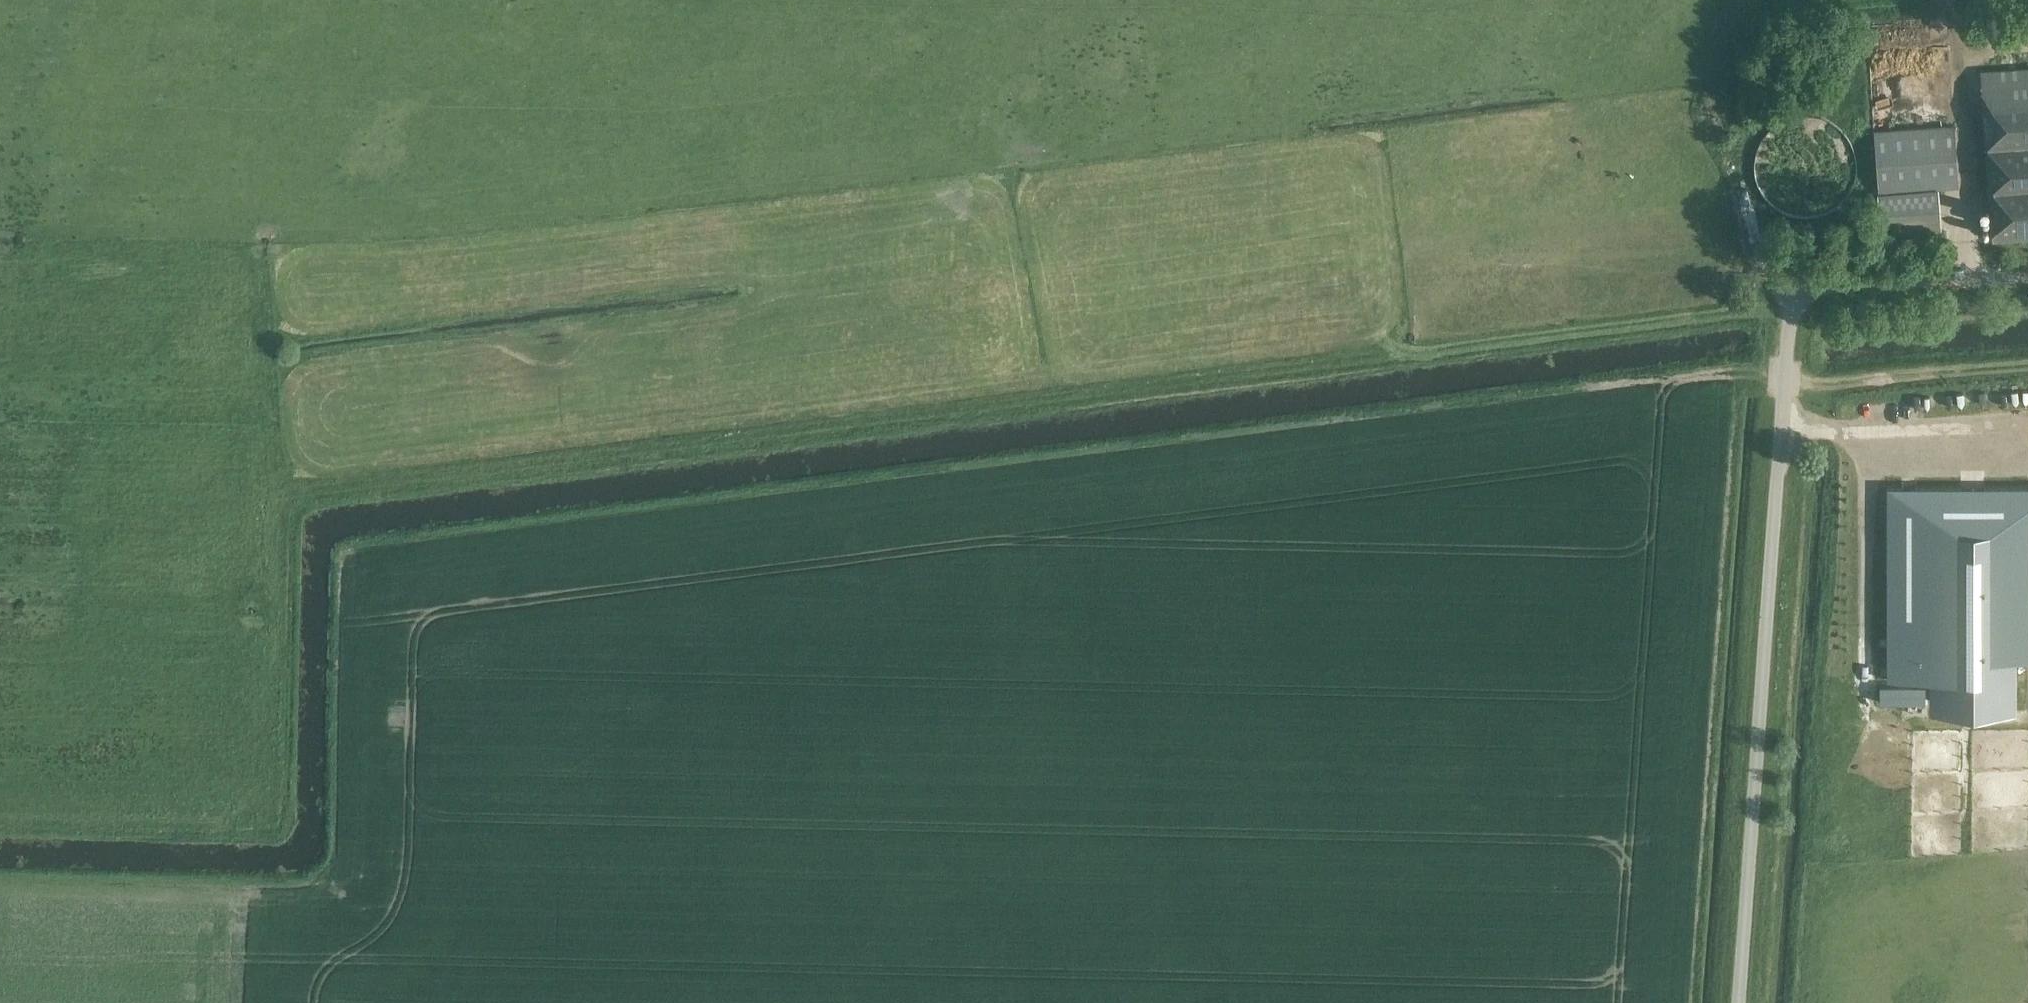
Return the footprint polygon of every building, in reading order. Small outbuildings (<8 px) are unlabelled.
[(1980,71),(1992,239),(2027,237),(2027,68),(1980,71)] [(1959,186),(1954,125),(1874,131),(1878,192),(1959,186)] [(1942,229),(1939,188),(1878,193),(1881,234),(1942,229)] [(1887,680),(1930,680),(1930,701),(2016,701),(2014,658),(2027,658),(2027,486),(1887,486),(1887,680)] [(1925,702),(1925,686),(1880,686),(1880,702),(1925,702)]
